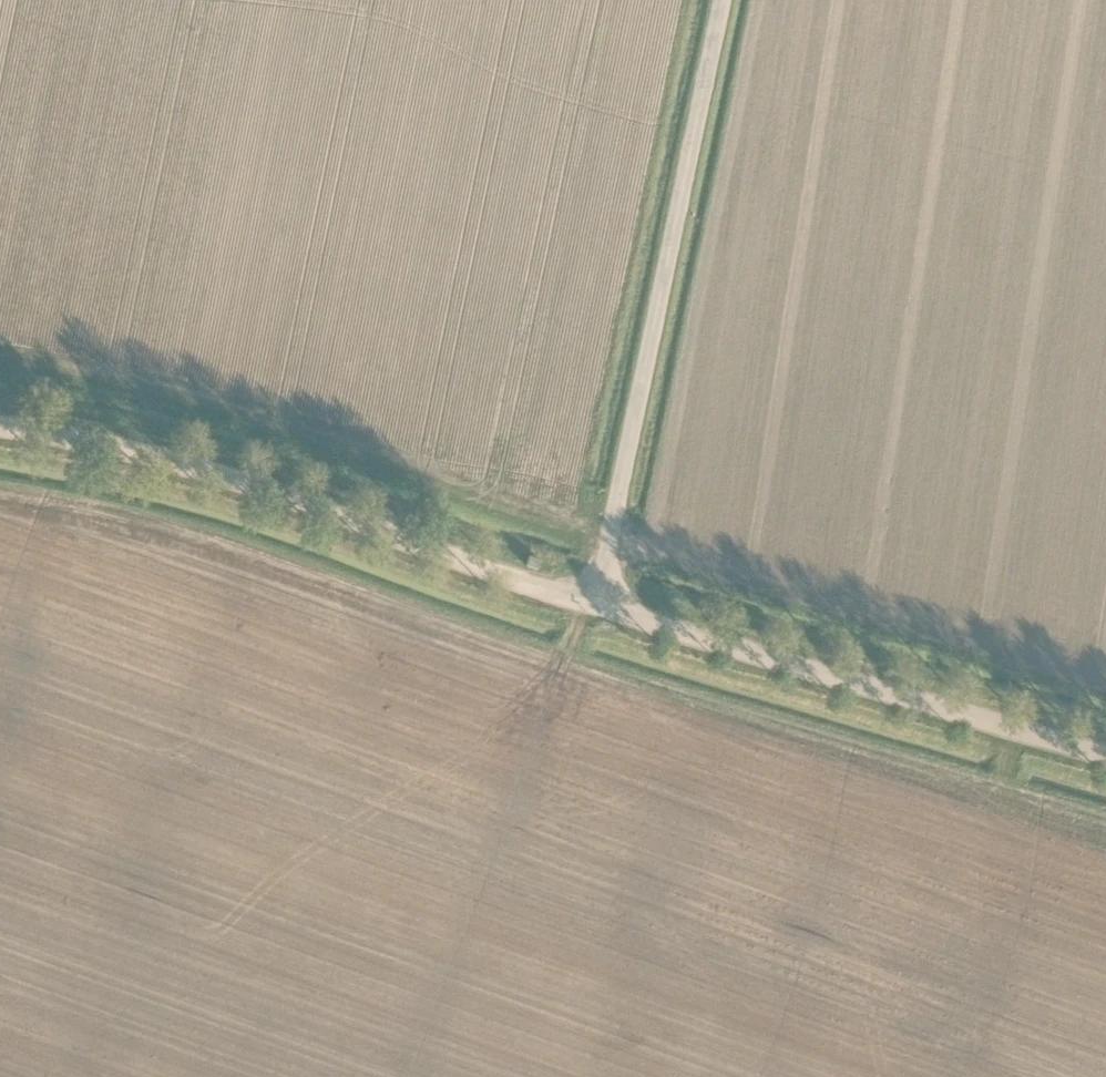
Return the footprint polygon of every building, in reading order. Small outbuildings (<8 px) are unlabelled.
[(530,557),(527,566),(538,570),(541,561),(530,557)]
